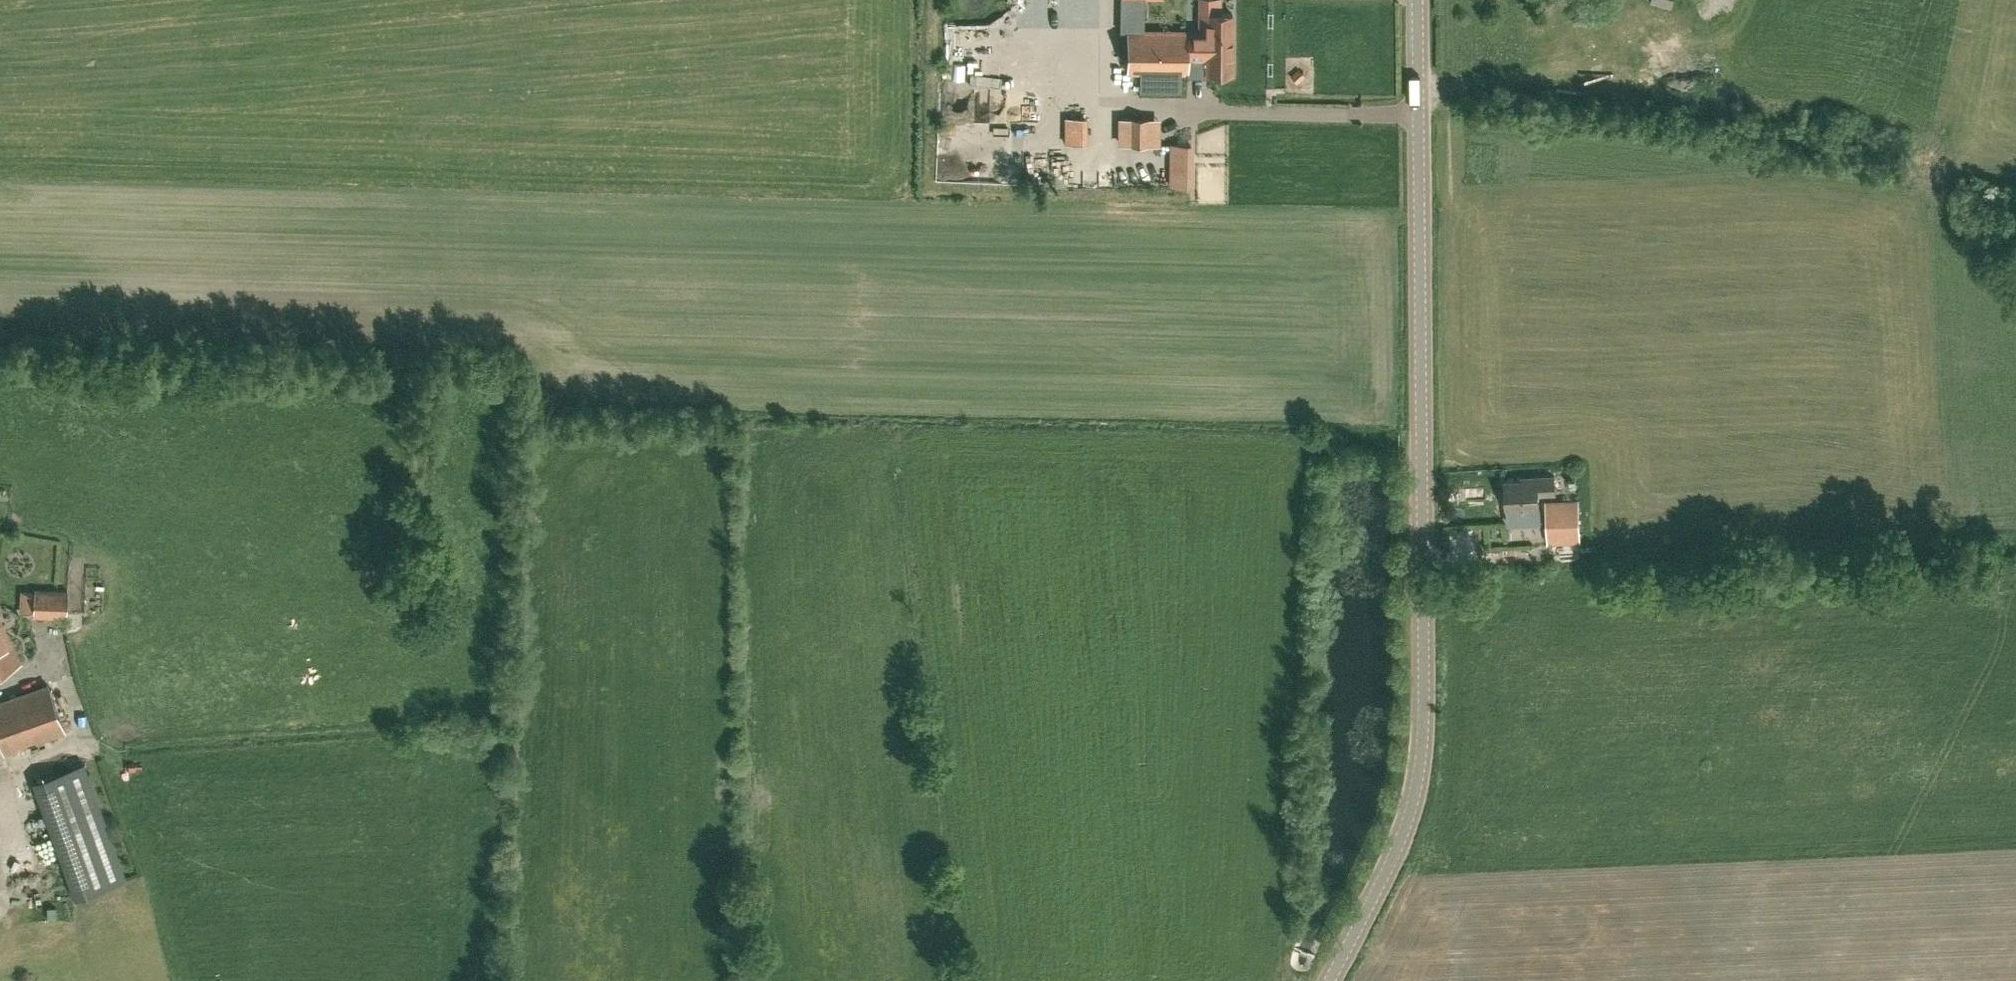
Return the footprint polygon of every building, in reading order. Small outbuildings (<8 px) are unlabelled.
[(1188,30),(1188,43),(1208,43),(1208,48),(1219,48),(1219,31),(1233,31),(1233,13),(1220,13),(1220,0),(1201,0),(1200,31),(1188,30)] [(1188,43),(1188,30),(1128,30),(1127,72),(1187,72),(1187,56),(1207,56),(1207,72),(1232,72),(1233,31),(1219,31),(1219,48),(1208,48),(1208,43),(1188,43)] [(1087,142),(1087,115),(1066,115),(1065,142),(1087,142)] [(1119,115),(1119,143),(1161,143),(1161,115),(1119,115)] [(1174,143),(1173,186),(1191,186),(1192,144),(1174,143)] [(1507,507),(1540,505),(1539,493),(1556,492),(1555,475),(1524,477),(1524,479),(1506,480),(1507,507)] [(1550,539),(1579,538),(1577,502),(1554,503),(1555,520),(1549,521),(1550,539)] [(36,588),(33,616),(68,617),(70,589),(36,588)] [(22,660),(0,615),(0,671),(22,660)] [(65,731),(48,684),(0,701),(0,739),(5,753),(65,731)] [(75,898),(126,879),(83,763),(32,781),(75,898)]
